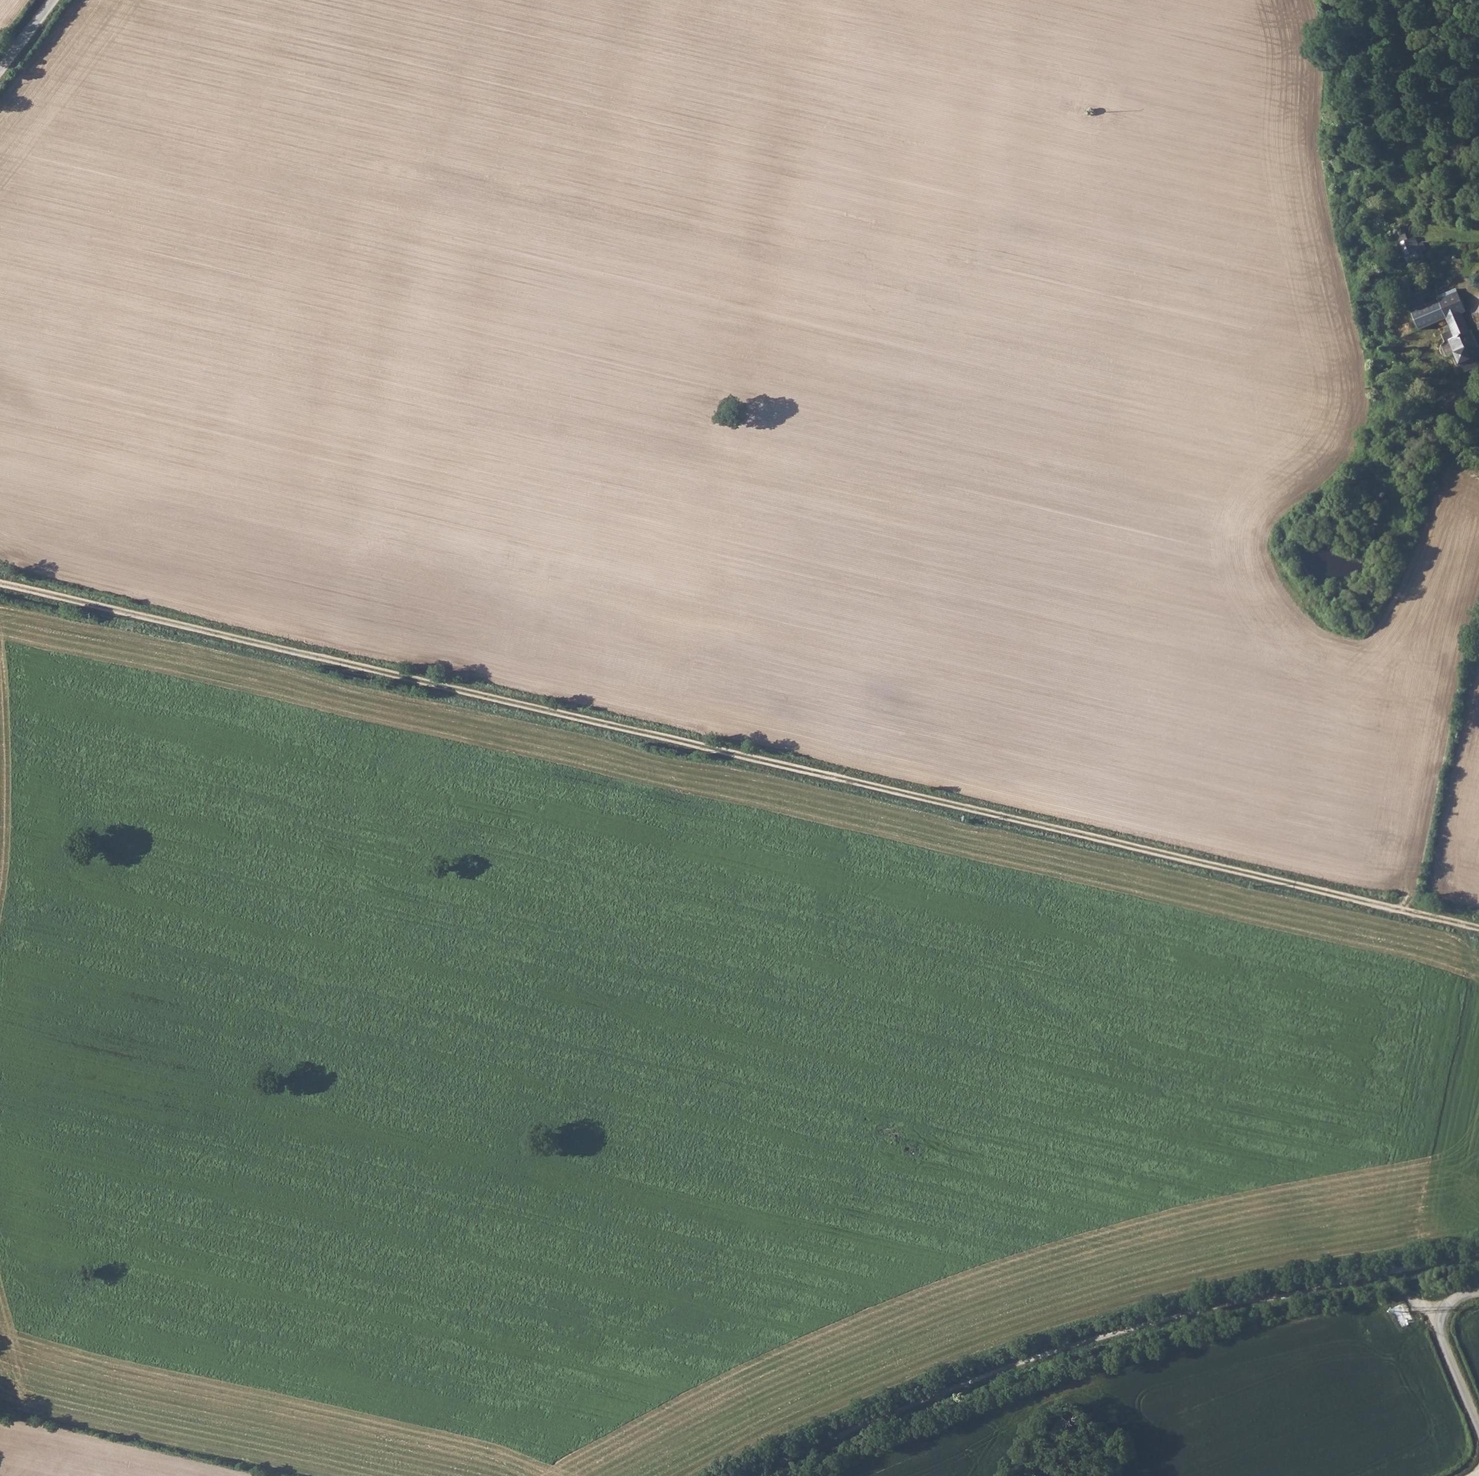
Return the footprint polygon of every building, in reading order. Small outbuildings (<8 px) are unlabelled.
[(1418,238),(1398,248),(1405,260),(1424,250),(1418,238)] [(1471,328),(1468,329),(1459,312),(1464,309),(1453,287),(1435,296),(1437,299),(1419,308),(1427,325),(1442,318),(1445,324),(1448,322),(1454,336),(1449,338),(1460,362),(1462,361),(1466,370),(1478,364),(1478,345),(1471,328)]
